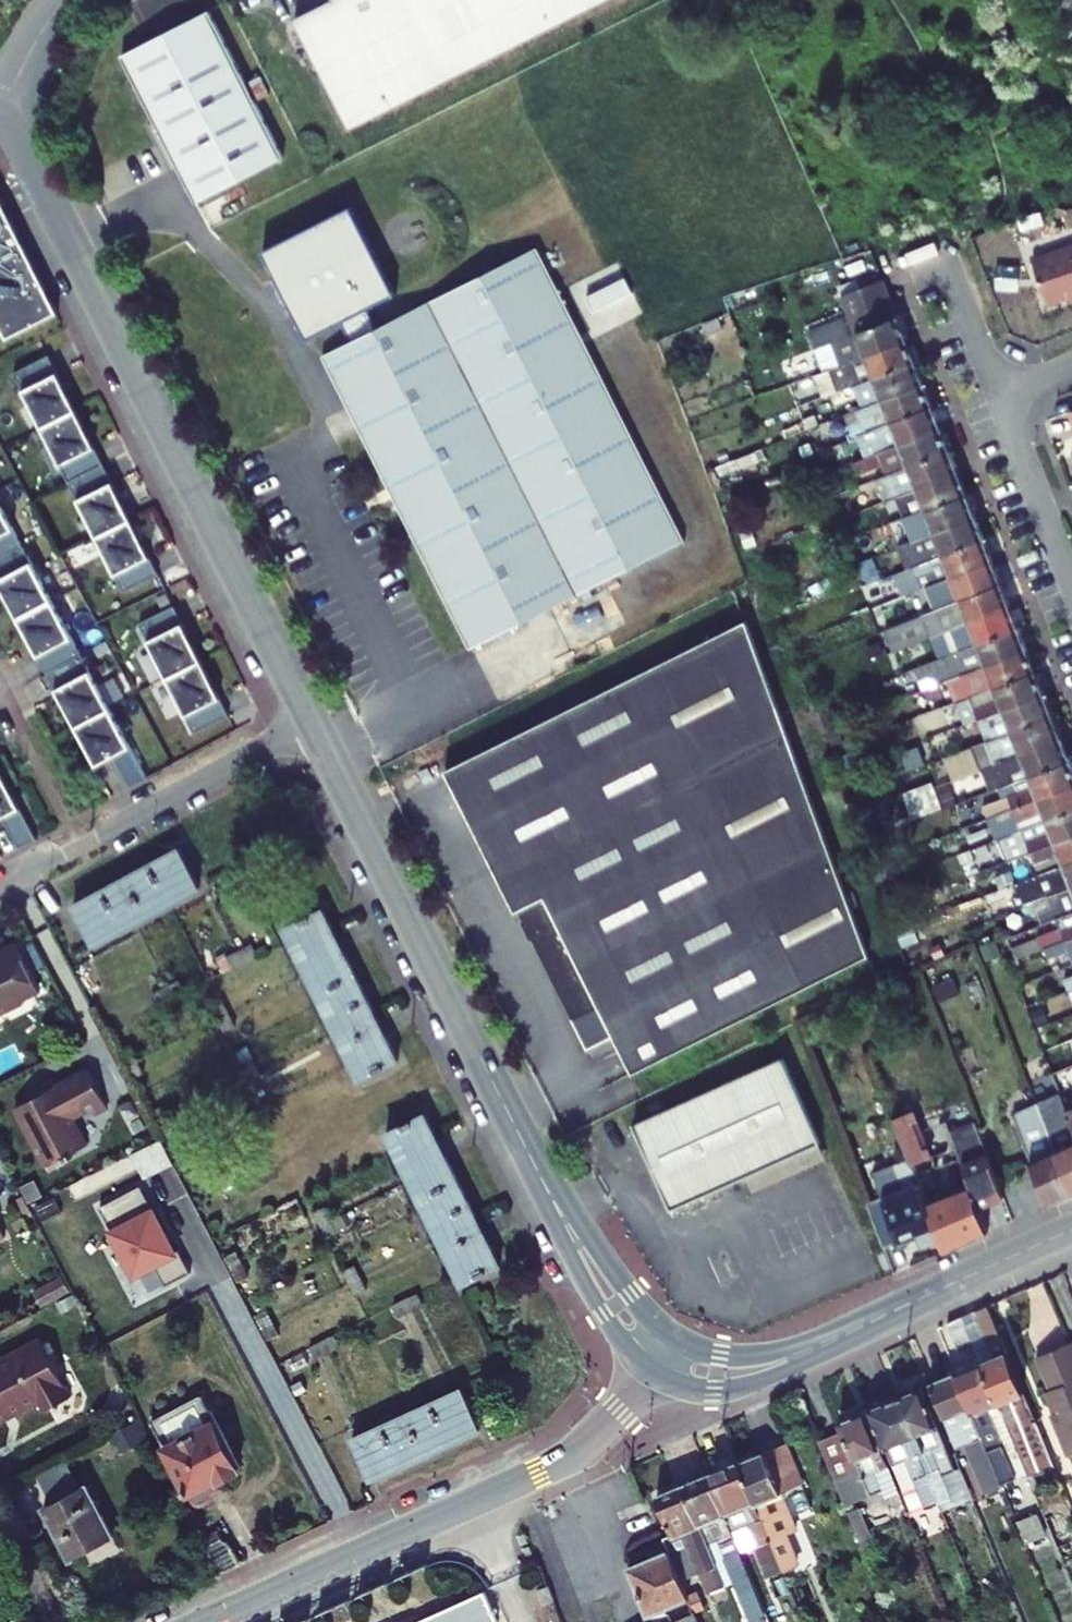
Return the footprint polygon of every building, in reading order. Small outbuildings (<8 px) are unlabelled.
[(296,20),(350,128),(606,0),(335,0),(296,20)] [(210,11),(122,56),(197,202),(284,158),(210,11)] [(260,101),(270,96),(261,77),(251,82),(260,101)] [(6,340),(58,314),(0,199),(0,327),(6,340)] [(352,342),(323,357),(471,649),(685,541),(538,249),(378,329),(368,310),(397,296),(352,207),(264,252),(308,340),(342,323),(352,342)] [(1032,261),(1048,305),(1071,296),(1071,247),(1032,261)] [(149,288),(140,270),(132,273),(131,274),(140,292),(141,291),(149,288)] [(610,287),(587,297),(602,332),(647,311),(631,277),(610,287)] [(810,332),(816,350),(832,344),(840,366),(908,340),(899,318),(884,280),(843,296),(850,316),(810,332)] [(815,376),(824,398),(850,388),(916,362),(908,340),(840,366),(815,376)] [(13,374),(41,428),(76,411),(48,356),(13,374)] [(850,388),(859,410),(925,384),(916,362),(850,388)] [(845,415),(854,437),(857,436),(933,406),(925,384),(859,410),(845,415)] [(857,436),(866,458),(942,429),(933,406),(857,436)] [(41,428),(68,483),(103,466),(76,411),(41,428)] [(884,466),(887,475),(951,451),(942,429),(866,458),(855,462),(860,475),(884,466)] [(877,480),(885,502),(896,498),(959,473),(951,451),(887,475),(877,480)] [(68,483),(96,538),(131,520),(103,466),(68,483)] [(896,498),(904,520),(968,495),(959,473),(896,498)] [(904,520),(902,521),(911,543),(977,517),(968,495),(904,520)] [(17,619),(51,600),(0,505),(0,588),(17,619)] [(898,548),(907,570),(985,539),(977,517),(911,543),(898,548)] [(96,538),(123,593),(158,575),(131,520),(96,538)] [(889,526),(898,548),(911,543),(902,521),(889,526)] [(985,539),(907,570),(909,577),(896,582),(902,597),(928,587),(994,561),(985,539)] [(859,563),(868,585),(882,579),(874,557),(859,563)] [(928,587),(933,600),(957,590),(961,600),(1002,583),(994,561),(928,587)] [(937,609),(885,629),(894,651),(908,646),(931,637),(1011,606),(1002,583),(961,600),(937,609)] [(933,600),(937,609),(961,600),(957,590),(933,600)] [(51,600),(17,619),(46,674),(80,655),(51,600)] [(876,607),(883,625),(895,620),(888,603),(876,607)] [(139,624),(167,679),(202,661),(174,606),(139,624)] [(931,637),(940,659),(1020,628),(1011,606),(931,637)] [(868,957),(746,622),(446,771),(516,912),(519,910),(526,924),(532,920),(538,932),(532,935),(572,1019),(573,1019),(587,1050),(614,1037),(621,1051),(659,1033),(670,1055),(868,957)] [(915,668),(923,691),(948,681),(1028,650),(1020,628),(940,659),(916,668),(915,668)] [(894,651),(902,673),(915,668),(916,668),(908,646),(894,651)] [(948,681),(956,704),(1037,672),(1028,650),(948,681)] [(80,655),(46,674),(74,727),(109,708),(80,655)] [(167,679),(194,734),(229,716),(202,661),(167,679)] [(956,704),(965,726),(979,720),(1045,694),(1037,672),(956,704)] [(979,720),(988,742),(1054,716),(1045,694),(979,720)] [(109,708),(74,727),(96,766),(112,757),(129,788),(147,778),(109,708)] [(973,748),(981,770),(1063,738),(1054,716),(988,742),(973,748)] [(981,770),(986,782),(1001,776),(1005,786),(1071,761),(1063,738),(981,770)] [(989,818),(1071,786),(1071,762),(1071,761),(1005,786),(1009,797),(984,806),(989,818)] [(19,849),(37,839),(0,768),(0,820),(3,818),(19,849)] [(986,782),(990,792),(1005,786),(1001,776),(986,782)] [(936,780),(907,790),(916,815),(944,806),(936,780)] [(950,802),(961,797),(954,781),(943,785),(950,802)] [(997,840),(1007,837),(1071,811),(1071,786),(989,818),(997,840)] [(1007,837),(1016,859),(1031,853),(1071,837),(1071,811),(1007,837)] [(1031,853),(1040,875),(1071,862),(1071,837),(1031,853)] [(95,945),(200,889),(179,849),(74,906),(95,945)] [(1071,888),(1071,862),(1040,875),(1044,885),(1023,894),(1028,905),(1034,903),(1048,897),(1071,888)] [(1048,897),(1052,908),(1038,913),(1043,925),(1057,919),(1071,913),(1071,888),(1048,897)] [(1034,903),(1038,913),(1052,908),(1048,897),(1034,903)] [(337,937),(323,910),(285,929),(352,1064),(360,1081),(399,1062),(385,1035),(382,1036),(374,1022),(378,1020),(344,951),(340,953),(333,939),(337,937)] [(1042,950),(1045,949),(1071,939),(1071,913),(1057,919),(1060,929),(1037,938),(1038,939),(1042,950)] [(526,924),(532,935),(538,932),(532,920),(526,924)] [(337,937),(333,939),(340,953),(344,951),(337,937)] [(1028,943),(1033,954),(1042,950),(1038,939),(1028,943)] [(1045,949),(1049,959),(1069,951),(1071,957),(1071,939),(1045,949)] [(1028,943),(1012,949),(1016,961),(1033,954),(1028,943)] [(17,944),(0,952),(0,1015),(23,1003),(22,1000),(40,991),(17,944)] [(257,956),(252,946),(240,952),(245,962),(257,956)] [(245,962),(240,952),(227,958),(233,969),(245,962)] [(185,992),(179,982),(167,988),(173,998),(185,992)] [(173,998),(167,988),(155,994),(160,1005),(173,998)] [(229,1015),(223,1002),(212,1008),(218,1020),(229,1015)] [(235,1027),(229,1015),(218,1020),(225,1032),(235,1027)] [(385,1035),(378,1020),(374,1022),(382,1036),(385,1035)] [(621,1051),(632,1074),(670,1055),(659,1033),(621,1051)] [(138,1061),(131,1049),(121,1055),(127,1067),(138,1061)] [(784,1059),(634,1125),(672,1210),(746,1178),(819,1145),(821,1144),(784,1059)] [(144,1073),(138,1061),(127,1067),(133,1079),(144,1073)] [(259,1074),(253,1061),(242,1067),(248,1079),(259,1074)] [(108,1106),(88,1069),(57,1085),(53,1078),(38,1085),(42,1093),(16,1107),(47,1166),(63,1157),(65,1161),(73,1157),(71,1153),(87,1144),(79,1129),(70,1126),(73,1116),(92,1107),(95,1113),(108,1106)] [(946,1252),(988,1233),(979,1208),(953,1140),(929,1149),(901,1069),(880,1077),(896,1118),(894,1118),(896,1122),(907,1150),(910,1158),(941,1239),(946,1252)] [(265,1086),(259,1074),(248,1079),(254,1091),(265,1086)] [(1037,1104),(1071,1193),(1071,1121),(1063,1098),(1061,1093),(1037,1104)] [(1071,1121),(1071,1095),(1063,1098),(1071,1121)] [(1048,1205),(1071,1193),(1037,1104),(1013,1115),(1048,1205)] [(167,1119),(161,1107),(150,1112),(156,1125),(167,1119)] [(439,1141),(425,1115),(387,1134),(395,1151),(462,1286),(501,1267),(487,1239),(484,1241),(476,1227),(480,1225),(446,1156),(442,1158),(435,1144),(439,1141)] [(173,1132),(167,1119),(156,1125),(163,1137),(173,1132)] [(889,1156),(907,1150),(896,1122),(879,1129),(889,1156)] [(979,1208),(1004,1198),(977,1126),(952,1136),(953,1140),(979,1208)] [(439,1141),(435,1144),(442,1158),(446,1156),(439,1141)] [(746,1178),(752,1193),(826,1161),(819,1145),(746,1178)] [(904,1189),(867,1203),(884,1248),(920,1234),(925,1245),(941,1239),(910,1158),(894,1164),(904,1189)] [(102,1205),(136,1274),(156,1264),(166,1286),(192,1273),(181,1249),(177,1251),(167,1233),(173,1230),(162,1206),(156,1209),(143,1184),(102,1205)] [(332,1220),(325,1207),(315,1213),(321,1225),(332,1220)] [(338,1232),(332,1220),(321,1225),(327,1237),(338,1232)] [(487,1239),(480,1225),(476,1227),(484,1241),(487,1239)] [(243,1264),(237,1252),(226,1257),(232,1269),(243,1264)] [(249,1276),(243,1264),(232,1269),(238,1281),(249,1276)] [(361,1278),(355,1266),(344,1272),(350,1284),(361,1278)] [(41,1308),(73,1291),(65,1275),(33,1292),(41,1308)] [(367,1291),(361,1278),(350,1284),(356,1296),(367,1291)] [(423,1305),(418,1294),(406,1300),(411,1311),(423,1305)] [(411,1311),(406,1300),(394,1306),(399,1317),(411,1311)] [(977,1321),(966,1326),(974,1345),(981,1362),(1019,1454),(1027,1473),(1027,1475),(1053,1464),(1035,1419),(1024,1393),(1007,1352),(1001,1338),(988,1307),(973,1313),(977,1321)] [(274,1322),(268,1310),(257,1315),(263,1328),(274,1322)] [(947,1324),(959,1352),(974,1345),(966,1326),(962,1317),(947,1324)] [(280,1334),(274,1322),(263,1328),(269,1340),(280,1334)] [(340,1347),(335,1336),(323,1342),(328,1353),(340,1347)] [(72,1397),(41,1339),(0,1362),(0,1423),(41,1402),(46,1411),(72,1397)] [(328,1353),(323,1342),(311,1348),(316,1359),(328,1353)] [(1037,1357),(1051,1390),(1046,1393),(1051,1403),(1056,1401),(1060,1411),(1051,1414),(1069,1456),(1071,1455),(1071,1343),(1037,1357)] [(956,1373),(1002,1484),(1017,1478),(1009,1458),(1019,1454),(981,1362),(956,1373)] [(956,1373),(930,1384),(957,1449),(966,1445),(986,1494),(1003,1487),(1002,1484),(956,1373)] [(895,1398),(939,1504),(942,1512),(972,1499),(961,1472),(956,1470),(921,1387),(895,1398)] [(372,1479),(480,1430),(462,1389),(353,1439),(372,1479)] [(213,1494),(208,1485),(240,1468),(210,1410),(203,1397),(152,1423),(194,1504),(196,1503),(197,1504),(199,1505),(202,1505),(204,1504),(207,1503),(209,1501),(210,1499),(211,1497),(211,1495),(213,1494)] [(895,1398),(869,1409),(903,1491),(917,1486),(926,1509),(939,1504),(895,1398)] [(843,1431),(819,1441),(846,1507),(883,1491),(886,1499),(899,1493),(865,1410),(839,1421),(843,1431)] [(764,1453),(781,1492),(801,1484),(784,1444),(764,1453)] [(784,1444),(801,1484),(802,1484),(785,1444),(784,1444)] [(739,1463),(784,1571),(798,1565),(785,1534),(796,1530),(781,1492),(764,1453),(739,1463)] [(1009,1458),(1017,1478),(1027,1473),(1019,1454),(1009,1458)] [(739,1463),(709,1476),(741,1553),(756,1547),(769,1577),(784,1571),(739,1463)] [(741,1553),(709,1476),(684,1486),(725,1587),(730,1585),(735,1583),(750,1620),(766,1613),(741,1553)] [(87,1486),(44,1508),(71,1560),(114,1538),(87,1486)] [(684,1486),(657,1497),(673,1537),(683,1533),(708,1594),(725,1587),(684,1486)] [(848,1513),(867,1558),(878,1554),(859,1508),(848,1513)] [(1026,1542),(1045,1534),(1037,1514),(1018,1522),(1026,1542)] [(201,1539),(220,1573),(240,1564),(228,1543),(221,1538),(218,1531),(201,1539)] [(652,1559),(629,1568),(649,1615),(651,1614),(689,1599),(688,1595),(669,1551),(667,1553),(665,1548),(650,1554),(652,1559)] [(695,1613),(705,1609),(698,1591),(688,1595),(689,1599),(695,1613)] [(487,1597),(484,1592),(470,1598),(473,1604),(487,1597)] [(487,1597),(473,1604),(470,1598),(432,1616),(434,1621),(433,1621),(498,1621),(487,1597)] [(654,1621),(673,1621),(695,1613),(689,1599),(651,1614),(654,1621)] [(695,1613),(673,1621),(698,1621),(695,1613)]
